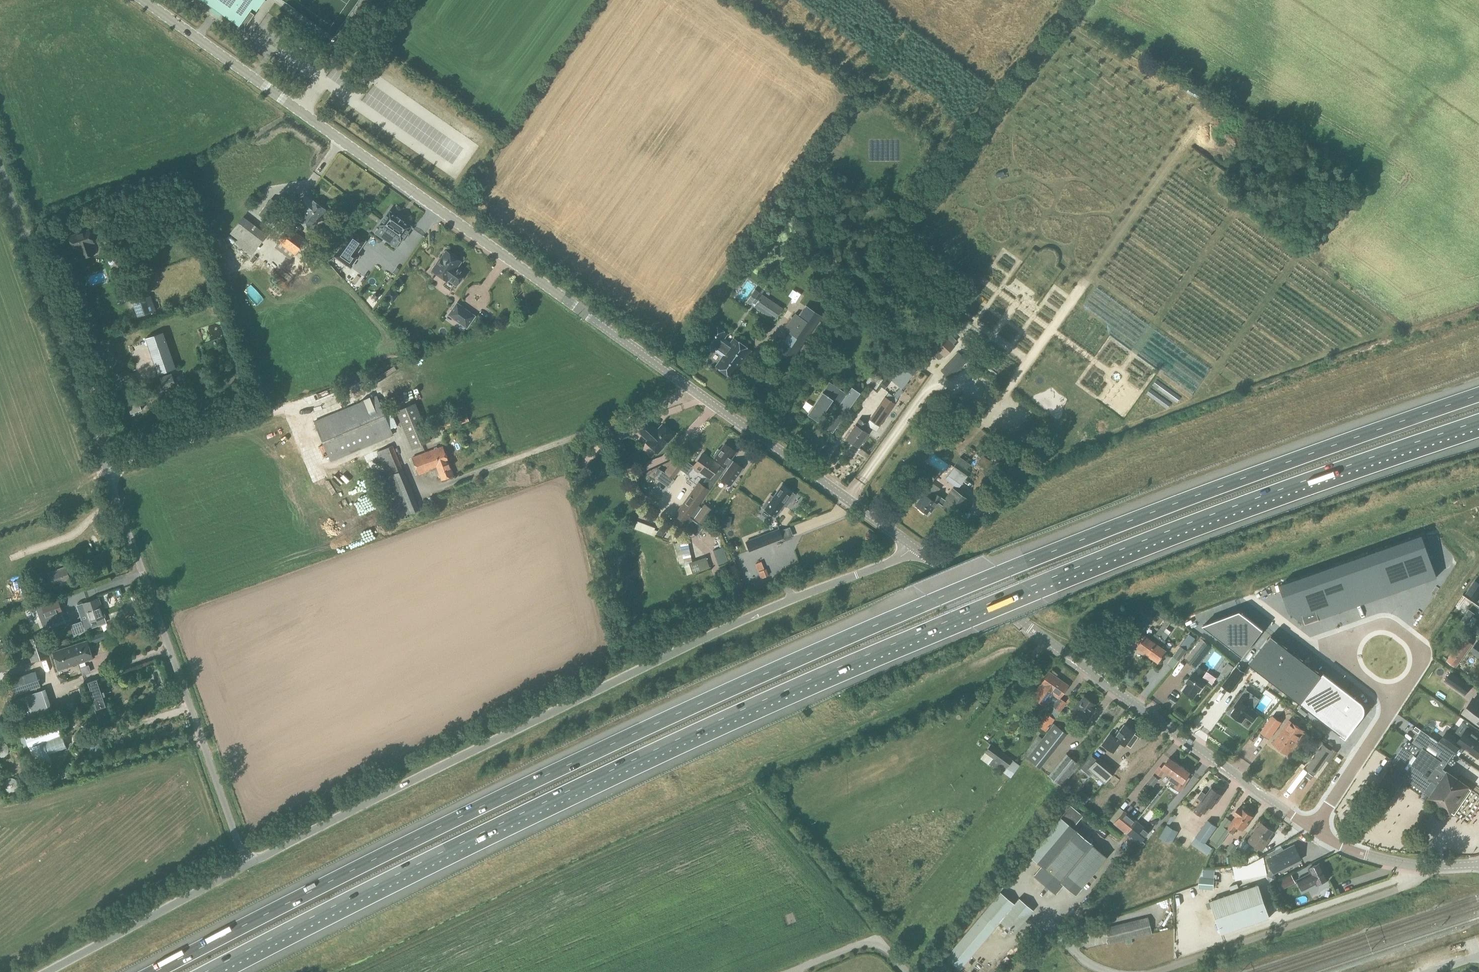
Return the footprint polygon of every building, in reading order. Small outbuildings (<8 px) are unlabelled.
[(219,13),(243,30),(254,14),(250,11),(258,0),(201,0),(212,8),(211,9),(219,14),(219,13)] [(297,218),(312,229),(326,210),(306,196),(295,210),(300,213),(297,218)] [(271,198),(259,214),(270,223),(282,207),(271,198)] [(272,233),(254,219),(255,218),(247,211),(227,237),(257,260),(270,243),(266,240),(272,233)] [(411,226),(389,211),(389,212),(381,223),(380,224),(379,225),(380,226),(380,225),(387,230),(400,240),(401,241),(401,240),(402,238),(404,240),(408,234),(406,233),(410,227),(411,227),(411,226)] [(306,240),(288,226),(277,241),(294,254),(306,240)] [(77,233),(69,236),(74,249),(80,247),(81,250),(80,251),(83,258),(94,253),(91,243),(93,242),(89,229),(82,231),(81,230),(78,232),(77,233)] [(365,246),(350,234),(336,253),(352,266),(362,254),(360,252),(365,246)] [(456,267),(460,261),(447,251),(438,263),(437,262),(433,268),(434,269),(433,270),(443,278),(444,276),(457,285),(465,273),(456,267)] [(839,252),(830,254),(833,266),(842,264),(839,252)] [(357,292),(366,284),(353,270),(344,278),(357,292)] [(779,274),(774,282),(784,288),(789,281),(779,274)] [(747,282),(740,289),(749,299),(756,292),(747,282)] [(761,291),(752,303),(776,321),(783,312),(782,312),(785,308),(761,291)] [(134,301),(139,316),(156,310),(151,295),(134,301)] [(457,303),(449,314),(467,327),(475,316),(457,303)] [(795,313),(785,327),(791,331),(772,358),(775,360),(771,366),(782,374),(814,326),(795,313)] [(700,341),(715,352),(727,334),(712,323),(700,341)] [(159,374),(176,368),(164,332),(147,338),(159,374)] [(944,357),(955,346),(953,344),(957,340),(951,334),(946,338),(945,337),(935,348),(944,357)] [(740,363),(741,364),(750,351),(734,339),(725,351),(726,352),(717,365),(731,376),(740,363)] [(941,370),(951,379),(967,361),(958,353),(941,370)] [(916,371),(905,362),(892,378),(902,387),(909,380),(908,380),(916,371)] [(866,382),(877,390),(884,379),(873,372),(866,382)] [(160,377),(164,389),(175,386),(171,374),(160,377)] [(851,386),(847,393),(829,381),(808,414),(821,422),(823,418),(821,417),(825,410),(832,415),(828,421),(826,420),(822,425),(833,433),(843,417),(837,414),(841,408),(847,412),(860,392),(851,386)] [(393,435),(377,395),(314,421),(331,461),(393,435)] [(870,419),(877,424),(890,407),(891,408),(898,399),(894,396),(892,398),(887,396),(884,400),(870,419)] [(869,397),(864,407),(869,409),(874,400),(869,397)] [(141,409),(138,399),(127,403),(131,413),(141,409)] [(431,440),(415,403),(396,411),(412,448),(431,440)] [(445,429),(469,421),(466,412),(443,420),(445,429)] [(858,447),(867,433),(864,431),(868,425),(859,419),(855,425),(856,425),(847,439),(858,447)] [(647,441),(658,452),(674,435),(663,424),(657,430),(655,428),(656,427),(649,421),(639,431),(648,440),(647,441)] [(727,467),(727,468),(728,469),(721,479),(730,485),(742,468),(730,460),(736,452),(725,444),(715,458),(727,467)] [(407,514),(419,509),(403,470),(393,445),(377,452),(387,476),(381,478),(393,506),(390,507),(394,518),(407,514)] [(412,457),(419,474),(429,471),(431,476),(439,473),(441,479),(453,475),(442,446),(412,457)] [(725,467),(727,468),(727,467),(715,458),(713,461),(703,453),(693,467),(710,478),(718,467),(722,470),(725,467)] [(974,467),(988,476),(996,464),(982,455),(974,467)] [(656,479),(669,488),(686,464),(676,457),(665,473),(662,470),(656,479)] [(971,470),(958,461),(945,479),(958,489),(971,470)] [(686,523),(709,491),(710,490),(698,482),(675,515),(686,523)] [(771,495),(762,507),(775,516),(783,505),(785,507),(794,495),(791,493),(792,492),(782,484),(773,497),(771,495)] [(723,485),(715,488),(718,495),(726,492),(723,485)] [(970,501),(952,488),(940,505),(958,518),(970,501)] [(917,506),(927,513),(929,509),(931,511),(941,498),(928,489),(921,499),(922,500),(917,506)] [(695,518),(702,523),(709,513),(702,509),(695,518)] [(761,548),(784,540),(780,529),(757,537),(761,548)] [(1423,534),(1280,584),(1290,613),(1307,624),(1438,577),(1423,534)] [(680,567),(693,564),(688,540),(675,543),(680,567)] [(715,565),(725,562),(723,556),(713,558),(715,565)] [(704,563),(690,570),(694,580),(708,573),(704,563)] [(50,585),(70,579),(66,566),(54,571),(55,572),(47,575),(50,585)] [(757,577),(761,586),(767,584),(763,574),(757,577)] [(1478,586),(1478,583),(1475,580),(1469,589),(1474,592),(1478,586)] [(46,619),(63,613),(58,599),(41,605),(46,619)] [(87,616),(102,610),(99,601),(86,605),(86,606),(84,607),(85,608),(87,616)] [(1265,630),(1240,611),(1203,625),(1244,657),(1265,630)] [(1148,622),(1142,618),(1141,617),(1134,628),(1140,632),(1148,622)] [(1147,655),(1167,628),(1172,620),(1168,617),(1156,634),(1155,633),(1150,639),(1145,636),(1137,647),(1147,655)] [(50,656),(43,634),(41,635),(38,625),(26,629),(28,638),(24,639),(31,661),(50,656)] [(1165,640),(1171,631),(1167,628),(1147,655),(1158,663),(1167,651),(1162,648),(1166,641),(1165,640)] [(1096,642),(1097,642),(1098,640),(1092,635),(1087,642),(1093,647),(1094,645),(1096,642)] [(1272,635),(1250,663),(1301,702),(1323,674),(1272,635)] [(1456,667),(1472,645),(1463,638),(1447,661),(1456,667)] [(1196,668),(1212,647),(1202,639),(1186,660),(1196,668)] [(92,658),(86,641),(52,653),(58,670),(92,658)] [(1470,651),(1478,657),(1478,643),(1477,642),(1470,651)] [(1180,660),(1187,650),(1181,645),(1173,656),(1180,660)] [(81,667),(83,675),(91,672),(89,665),(81,667)] [(1237,666),(1222,686),(1231,692),(1245,672),(1237,666)] [(1200,678),(1205,671),(1199,667),(1194,674),(1193,673),(1186,683),(1188,684),(1183,691),(1193,697),(1198,690),(1199,691),(1206,682),(1200,678)] [(26,691),(40,686),(35,671),(12,679),(17,694),(26,691)] [(1444,681),(1465,696),(1472,686),(1451,671),(1444,681)] [(1362,702),(1324,672),(1323,674),(1301,702),(1341,734),(1350,723),(1355,727),(1364,715),(1365,713),(1365,711),(1365,710),(1366,709),(1365,708),(1365,707),(1365,706),(1364,705),(1364,704),(1363,703),(1362,702)] [(1059,698),(1068,686),(1050,673),(1032,698),(1046,708),(1055,695),(1059,698)] [(157,677),(150,679),(153,692),(160,690),(157,677)] [(112,717),(108,704),(99,679),(86,683),(99,722),(112,717)] [(38,719),(51,715),(42,691),(40,686),(26,691),(28,696),(29,695),(38,719)] [(1252,721),(1258,713),(1251,708),(1245,704),(1249,698),(1244,694),(1234,706),(1236,708),(1232,714),(1242,721),(1246,716),(1252,721)] [(1089,710),(1094,703),(1084,696),(1080,702),(1078,701),(1073,708),(1079,713),(1076,717),(1084,722),(1091,711),(1089,710)] [(1046,713),(1037,725),(1046,731),(1060,712),(1067,702),(1061,698),(1054,708),(1049,715),(1046,713)] [(1260,700),(1257,703),(1260,709),(1257,711),(1259,715),(1267,710),(1260,700)] [(1468,717),(1478,724),(1478,701),(1468,717)] [(24,730),(35,726),(27,704),(15,708),(24,730)] [(1259,735),(1267,741),(1280,724),(1272,718),(1259,735)] [(1289,756),(1306,733),(1290,721),(1273,744),(1289,756)] [(40,776),(55,770),(44,743),(61,737),(56,723),(24,736),(40,776)] [(1134,732),(1123,725),(1119,731),(1117,730),(1112,736),(1109,734),(1102,744),(1113,752),(1121,742),(1124,745),(1125,744),(1129,747),(1136,737),(1132,734),(1134,732)] [(1468,726),(1459,739),(1447,731),(1439,742),(1453,752),(1458,745),(1478,760),(1478,759),(1478,733),(1468,726)] [(1029,755),(1027,758),(1040,769),(1061,743),(1048,732),(1043,739),(1041,741),(1029,755)] [(1029,755),(1041,741),(1043,739),(1039,736),(1023,755),(1026,758),(1027,758),(1029,755)] [(1013,759),(991,744),(985,752),(992,758),(989,763),(997,769),(1001,764),(1006,768),(1013,759)] [(1331,751),(1324,746),(1308,768),(1315,774),(1327,757),(1330,760),(1336,752),(1332,749),(1331,751)] [(1406,778),(1427,793),(1424,797),(1428,800),(1430,798),(1450,812),(1467,787),(1438,766),(1441,761),(1423,748),(1408,769),(1409,770),(1404,777),(1406,778)] [(1062,787),(1080,765),(1066,753),(1049,776),(1062,787)] [(1172,775),(1180,765),(1170,757),(1162,768),(1160,766),(1156,772),(1161,776),(1166,770),(1172,775)] [(1102,783),(1111,773),(1095,759),(1086,769),(1102,783)] [(1379,781),(1396,792),(1406,778),(1404,777),(1409,770),(1408,769),(1405,768),(1399,764),(1395,769),(1394,768),(1392,770),(1389,768),(1379,781)] [(1174,796),(1174,795),(1181,790),(1190,778),(1188,776),(1191,772),(1180,765),(1172,775),(1179,780),(1170,793),(1174,796)] [(1012,767),(1002,778),(1008,784),(1018,773),(1012,767)] [(1113,787),(1107,782),(1102,788),(1109,793),(1113,787)] [(1213,808),(1222,795),(1212,788),(1207,795),(1202,792),(1197,798),(1202,801),(1194,812),(1201,817),(1209,805),(1213,808)] [(1071,805),(1060,818),(1072,827),(1082,815),(1071,805)] [(1110,820),(1126,833),(1127,833),(1136,821),(1124,811),(1120,807),(1110,820)] [(1244,830),(1254,818),(1240,808),(1235,815),(1236,816),(1232,822),(1226,817),(1211,838),(1212,839),(1209,842),(1215,846),(1217,842),(1220,844),(1227,834),(1229,831),(1233,834),(1238,826),(1244,830)] [(1169,825),(1177,816),(1174,813),(1169,819),(1170,820),(1167,823),(1169,825)] [(1072,827),(1060,818),(1029,855),(1042,866),(1034,875),(1055,893),(1063,884),(1076,894),(1107,857),(1072,827)] [(1212,848),(1206,843),(1217,826),(1208,819),(1195,837),(1191,843),(1207,855),(1212,848)] [(1136,821),(1127,833),(1140,842),(1149,830),(1136,820),(1136,821)] [(1260,828),(1259,828),(1248,842),(1244,839),(1238,847),(1238,848),(1245,853),(1246,853),(1252,843),(1262,851),(1268,842),(1267,841),(1274,832),(1263,824),(1260,828)] [(1172,844),(1179,831),(1167,825),(1160,837),(1172,844)] [(1265,860),(1268,875),(1274,872),(1275,873),(1302,860),(1295,846),(1265,860)] [(1247,865),(1264,855),(1260,857),(1257,852),(1247,858),(1247,856),(1237,857),(1236,854),(1234,854),(1234,858),(1235,866),(1247,865)] [(1267,873),(1264,856),(1264,855),(1247,865),(1250,877),(1257,875),(1267,873)] [(1317,886),(1330,879),(1321,863),(1309,870),(1311,873),(1298,880),(1304,891),(1316,884),(1317,886)] [(1214,890),(1216,869),(1204,869),(1200,877),(1199,889),(1214,890)] [(1279,890),(1296,882),(1294,878),(1293,875),(1275,884),(1279,890)] [(1223,934),(1270,918),(1259,886),(1212,902),(1223,934)] [(1000,892),(946,956),(960,968),(1000,921),(1013,933),(1033,910),(1019,898),(1014,904),(1000,892)] [(1111,941),(1150,932),(1146,919),(1108,929),(1111,941)] [(1161,944),(1173,941),(1171,935),(1160,938),(1161,944)]
